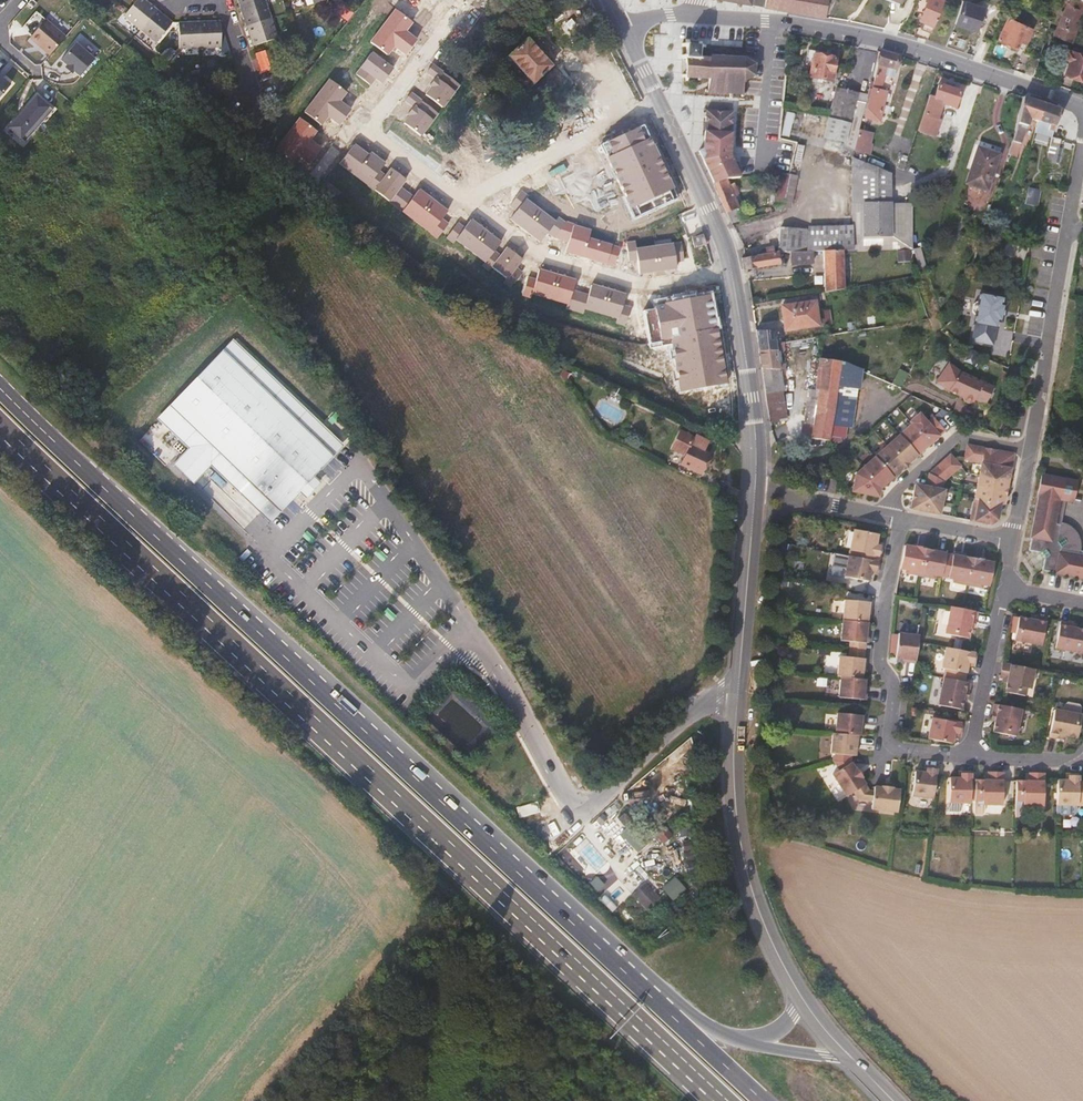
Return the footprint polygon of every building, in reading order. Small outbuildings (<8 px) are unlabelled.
[(156,9),(146,0),(137,0),(124,16),(140,30),(156,9)] [(265,0),(259,0),(240,6),(247,26),(271,19),(265,0)] [(738,1),(823,17),(827,0),(732,0),(738,1)] [(930,32),(942,0),(927,0),(918,20),(923,23),(921,28),(916,26),(912,36),(926,40),(930,32)] [(1082,11),(1081,10),(1082,8),(1082,1),(1080,0),(1068,0),(1052,34),(1071,42),(1082,11)] [(975,30),(982,7),(962,1),(955,24),(975,30)] [(353,13),(341,4),(336,11),(347,21),(353,13)] [(156,43),(173,22),(156,9),(140,30),(156,43)] [(405,53),(416,39),(407,32),(411,26),(414,23),(396,9),(371,41),(389,54),(392,50),(396,46),(405,53)] [(1024,43),(1030,29),(1006,18),(996,40),(1015,48),(1019,41),(1024,43)] [(278,38),(271,19),(247,26),(253,46),(278,38)] [(49,56),(65,37),(46,20),(30,39),(49,56)] [(222,47),(221,21),(200,22),(201,48),(222,47)] [(201,48),(200,22),(178,22),(179,48),(201,48)] [(508,51),(534,78),(555,59),(529,31),(508,51)] [(80,78),(95,61),(75,44),(61,61),(67,66),(65,68),(71,74),(73,72),(80,78)] [(760,66),(749,58),(709,55),(708,58),(698,57),(698,46),(684,45),(682,77),(694,78),(693,91),(730,94),(742,95),(743,87),(744,83),(749,82),(759,78),(760,66)] [(1071,49),(1068,48),(1064,58),(1068,60),(1063,74),(1082,81),(1082,49),(1073,45),(1071,49)] [(270,66),(265,50),(256,53),(261,69),(270,66)] [(381,82),(393,67),(374,52),(357,73),(371,84),(373,81),(376,77),(381,82)] [(893,77),(898,57),(880,53),(872,84),(882,86),(884,75),(893,77)] [(831,81),(836,60),(813,55),(809,77),(831,81)] [(1035,68),(1039,59),(1032,56),(1029,62),(1028,65),(1035,68)] [(1024,74),(1028,65),(1029,62),(1018,57),(1013,70),(1024,74)] [(443,107),(460,85),(441,70),(434,65),(427,74),(434,79),(430,85),(432,86),(430,89),(426,94),(443,107)] [(9,85),(0,77),(0,96),(9,85)] [(344,117),(349,110),(340,103),(344,98),(347,94),(329,80),(304,112),(322,125),(326,120),(328,117),(338,124),(344,117)] [(889,96),(885,94),(885,93),(880,91),(882,86),(872,84),(870,83),(867,95),(864,105),(869,106),(866,118),(879,121),(884,101),(887,101),(889,96)] [(954,108),(959,92),(938,84),(934,96),(929,95),(917,131),(934,137),(939,120),(936,119),(942,104),(954,108)] [(837,128),(838,122),(849,124),(843,145),(854,149),(858,132),(864,105),(867,95),(857,92),(856,96),(836,91),(826,125),(837,128)] [(421,136),(438,113),(412,94),(405,102),(413,108),(409,113),(411,115),(407,120),(404,123),(421,136)] [(36,97),(8,128),(25,142),(52,111),(36,97)] [(1037,122),(1042,107),(1045,105),(1022,97),(1018,122),(1007,155),(1015,157),(1029,119),(1037,122)] [(1053,131),(1061,111),(1045,105),(1042,107),(1037,122),(1034,134),(1051,138),(1053,131)] [(791,125),(793,112),(786,110),(782,134),(787,135),(789,125),(791,125)] [(735,114),(707,112),(703,157),(712,184),(728,183),(746,179),(734,160),(735,114)] [(315,155),(320,148),(311,141),(315,136),(318,132),(300,118),(275,150),(293,163),(297,158),(300,155),(309,162),(315,155)] [(626,134),(601,145),(635,217),(677,197),(643,126),(637,129),(626,134)] [(864,145),(866,135),(858,132),(854,149),(862,152),(863,152),(866,152),(868,147),(864,145)] [(986,191),(1001,148),(979,141),(965,184),(986,191)] [(355,174),(369,154),(355,143),(340,162),(355,174)] [(799,163),(804,145),(798,144),(794,162),(799,163)] [(374,189),(385,174),(380,171),(386,163),(378,157),(371,152),(369,154),(355,174),(374,189)] [(890,203),(890,174),(852,156),(852,203),(890,203)] [(396,206),(407,192),(401,187),(407,179),(398,173),(391,167),(385,174),(374,189),(396,206)] [(779,173),(774,206),(774,212),(781,210),(782,209),(782,207),(787,184),(790,174),(782,173),(779,173)] [(789,208),(797,176),(790,174),(787,184),(782,207),(782,209),(789,208)] [(734,196),(737,195),(733,185),(730,186),(728,183),(712,184),(731,224),(746,220),(743,206),(738,208),(734,196)] [(1024,203),(1037,205),(1039,188),(1026,186),(1024,203)] [(417,222),(434,200),(425,194),(420,190),(414,197),(407,192),(396,206),(417,222)] [(529,195),(522,190),(512,205),(518,210),(511,220),(517,224),(526,231),(542,208),(527,198),(529,195)] [(437,237),(448,223),(443,219),(448,211),(442,206),(434,200),(417,222),(437,237)] [(911,249),(909,204),(890,203),(852,203),(852,225),(852,250),(911,249)] [(555,236),(565,222),(559,217),(557,219),(542,209),(526,231),(533,236),(540,241),(548,231),(555,236)] [(458,223),(447,238),(454,243),(456,241),(470,251),(487,229),(479,224),(472,218),(465,228),(458,223)] [(592,229),(565,222),(555,236),(570,241),(567,252),(576,255),(583,257),(589,237),(592,229)] [(852,250),(852,225),(807,227),(807,230),(805,251),(823,250),(842,250),(852,250)] [(805,251),(807,230),(780,228),(778,251),(805,251)] [(494,235),(487,229),(470,251),(486,263),(490,259),(494,262),(504,250),(498,246),(502,241),(494,235)] [(621,247),(589,237),(583,257),(601,262),(615,266),(621,247)] [(656,245),(659,271),(669,270),(677,269),(676,261),(684,259),(682,242),(656,245)] [(637,243),(628,244),(631,262),(639,261),(641,273),(651,272),(659,271),(656,245),(637,247),(637,243)] [(515,250),(508,245),(491,267),(507,279),(511,274),(516,278),(525,265),(519,261),(523,256),(515,250)] [(780,264),(778,251),(773,252),(772,247),(764,248),(765,253),(741,258),(744,271),(747,271),(780,264)] [(925,266),(921,248),(914,249),(920,270),(925,268),(925,266)] [(843,288),(842,250),(823,250),(824,292),(843,288)] [(528,278),(523,296),(531,298),(533,294),(551,299),(558,273),(549,271),(540,268),(536,280),(528,278)] [(567,309),(576,311),(581,293),(573,291),(576,279),(567,276),(558,273),(551,299),(569,304),(567,309)] [(581,293),(576,311),(584,313),(585,309),(603,314),(611,289),(602,286),(592,283),(589,295),(581,293)] [(620,324),(628,326),(633,308),(625,306),(629,294),(622,292),(611,289),(603,314),(621,319),(620,324)] [(680,391),(728,383),(712,291),(689,295),(655,301),(656,308),(645,310),(651,346),(672,343),(680,391)] [(1002,298),(992,296),(978,294),(969,342),(992,346),(995,330),(996,330),(998,323),(1001,324),(1004,307),(1001,306),(1002,298)] [(817,325),(814,301),(782,306),(785,329),(817,325)] [(769,340),(767,328),(756,330),(757,339),(759,349),(777,348),(776,342),(775,339),(769,340)] [(234,335),(157,415),(273,522),(344,444),(234,335)] [(762,369),(780,369),(786,368),(786,362),(779,364),(777,348),(759,349),(761,360),(762,369)] [(829,435),(840,361),(819,357),(815,389),(808,388),(803,421),(813,422),(810,438),(828,441),(829,435)] [(854,428),(863,371),(840,361),(829,435),(847,438),(849,427),(854,428)] [(967,403),(970,398),(978,383),(961,374),(947,364),(935,381),(949,391),(961,397),(962,401),(967,403)] [(586,374),(570,366),(568,371),(584,379),(586,374)] [(784,391),(780,369),(762,369),(765,394),(770,423),(787,420),(782,391),(784,391)] [(991,388),(978,383),(970,398),(983,404),(991,388)] [(944,428),(931,414),(925,419),(916,411),(908,419),(910,421),(929,442),(944,428)] [(929,442),(910,421),(897,432),(916,453),(929,442)] [(702,451),(707,441),(695,435),(694,437),(679,430),(671,449),(685,456),(681,464),(700,473),(701,470),(709,454),(702,451)] [(916,453),(897,432),(885,443),(903,464),(916,453)] [(903,464),(885,443),(873,455),(891,475),(903,464)] [(1010,466),(1013,451),(966,443),(964,458),(981,461),(1010,466)] [(943,479),(961,464),(950,453),(929,472),(943,479)] [(891,475),(873,455),(860,466),(879,486),(891,475)] [(1008,478),(1010,466),(981,461),(979,473),(1008,478)] [(879,486),(860,466),(855,471),(851,488),(878,494),(879,486)] [(714,488),(719,478),(701,470),(700,473),(696,480),(714,488)] [(1041,573),(1082,579),(1082,550),(1076,549),(1080,525),(1060,522),(1063,500),(1073,501),(1076,477),(1039,471),(1027,549),(1045,551),(1041,573)] [(941,501),(944,489),(942,489),(943,479),(929,472),(926,485),(914,483),(912,495),(941,500),(941,501)] [(1006,491),(1008,478),(979,473),(976,486),(1006,491)] [(1004,501),(1006,491),(976,486),(974,497),(1000,501),(1004,501)] [(939,513),(941,500),(912,495),(909,508),(939,513)] [(997,519),(1000,501),(974,497),(970,520),(990,523),(997,519)] [(851,529),(848,550),(847,554),(878,561),(879,556),(881,548),(873,546),(875,533),(851,529)] [(919,573),(924,543),(913,541),(912,543),(903,541),(899,566),(904,566),(903,570),(919,573)] [(939,572),(943,548),(924,543),(919,573),(933,576),(934,571),(939,572)] [(966,580),(971,553),(947,548),(943,573),(950,574),(949,577),(966,580)] [(986,580),(990,556),(971,553),(966,580),(980,583),(980,580),(986,580)] [(876,572),(878,561),(847,554),(843,577),(867,581),(869,571),(876,572)] [(866,618),(867,607),(870,607),(870,598),(843,597),(842,617),(866,618)] [(970,630),(972,614),(976,615),(977,605),(962,602),(952,601),(947,626),(970,630)] [(1041,641),(1045,616),(1036,615),(1036,619),(1018,616),(1014,637),(1041,641)] [(865,629),(866,618),(842,617),(841,638),(868,638),(869,629),(865,629)] [(1070,624),(1070,620),(1062,618),(1057,644),(1082,648),(1082,626),(1070,624)] [(914,659),(916,639),(916,630),(896,628),(893,653),(904,654),(904,658),(914,659)] [(941,667),(944,667),(943,675),(963,678),(965,671),(967,658),(973,659),(974,650),(945,645),(941,667)] [(863,676),(863,663),(867,664),(867,655),(839,653),(839,675),(841,675),(863,676)] [(1031,686),(1035,666),(1004,660),(1002,675),(1009,677),(1005,690),(1024,694),(1026,685),(1031,686)] [(864,688),(865,676),(863,676),(841,675),(839,695),(867,697),(867,688),(864,688)] [(959,705),(963,686),(967,687),(969,679),(963,678),(943,675),(938,702),(959,705)] [(1082,710),(1082,709),(1082,703),(1081,700),(1070,699),(1067,701),(1067,708),(1057,706),(1052,733),(1068,737),(1069,732),(1080,734),(1082,719),(1082,711),(1082,710)] [(1018,733),(1023,706),(996,701),(995,709),(1000,709),(998,729),(1018,733)] [(857,734),(858,722),(862,723),(862,714),(835,711),(833,732),(857,734)] [(960,728),(961,719),(932,714),(928,734),(951,739),(954,727),(960,728)] [(857,743),(857,734),(833,732),(830,731),(829,752),(832,752),(850,754),(853,754),(854,743),(857,743)] [(863,784),(859,777),(860,776),(849,762),(850,754),(832,752),(832,760),(837,769),(831,773),(844,795),(852,791),(863,784)] [(934,798),(937,768),(925,766),(925,774),(916,773),(913,795),(934,798)] [(973,776),(973,768),(960,768),(960,775),(950,775),(949,800),(972,800),(972,797),(973,776)] [(972,797),(977,797),(976,813),(984,813),(985,811),(985,802),(1004,803),(1004,768),(990,768),(990,775),(973,776),(972,797)] [(1029,814),(1029,802),(1045,802),(1046,769),(1030,769),(1030,776),(1017,776),(1016,814),(1029,814)] [(1074,802),(1082,802),(1082,777),(1082,770),(1071,770),(1071,777),(1058,777),(1058,808),(1061,811),(1073,811),(1075,809),(1074,802)] [(896,811),(899,788),(891,788),(891,787),(872,786),(872,791),(868,791),(863,784),(852,791),(856,798),(871,799),(870,809),(896,811)] [(659,830),(640,840),(645,850),(664,840),(659,830)] [(577,848),(600,874),(609,866),(587,840),(577,848)] [(643,882),(631,894),(647,909),(659,897),(643,882)]
